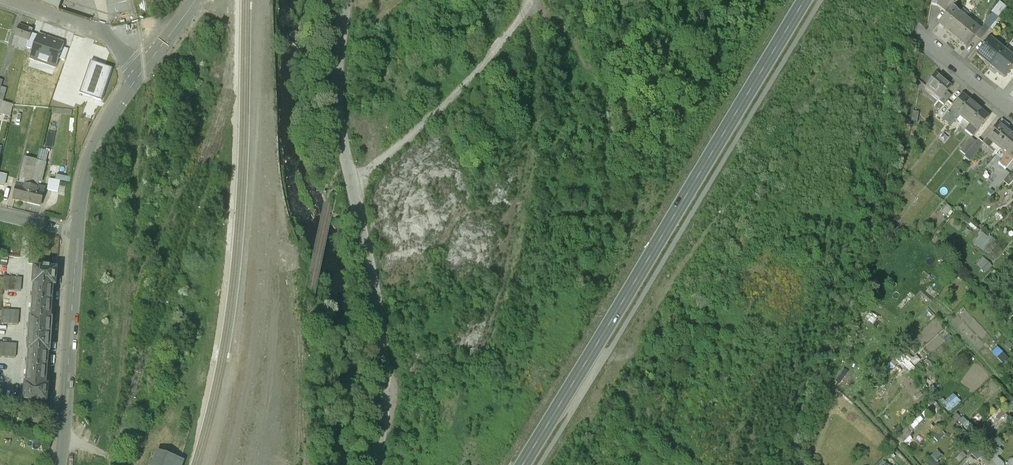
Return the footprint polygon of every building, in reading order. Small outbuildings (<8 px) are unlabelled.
[(59,10),(62,0),(32,0),(59,10)] [(938,6),(937,7),(947,14),(939,23),(946,29),(944,30),(952,36),(964,21),(957,16),(959,14),(952,9),(959,0),(943,0),(938,6)] [(227,6),(220,7),(221,23),(229,22),(231,19),(230,8),(227,6)] [(971,27),(964,21),(952,36),(960,43),(961,41),(967,46),(980,31),(972,25),(971,27)] [(32,30),(20,25),(12,45),(25,50),(26,47),(26,46),(32,30)] [(989,29),(980,40),(986,44),(987,43),(995,34),(989,29)] [(45,35),(32,30),(26,46),(33,48),(34,46),(42,49),(44,44),(42,43),(45,35)] [(987,43),(986,44),(976,56),(985,63),(986,63),(991,67),(1003,51),(997,46),(994,49),(987,43)] [(42,49),(34,46),(33,48),(32,51),(38,54),(37,58),(44,61),(48,51),(42,49)] [(991,67),(995,71),(1004,79),(1012,67),(1012,59),(1003,51),(991,67)] [(91,62),(81,94),(101,101),(112,69),(91,62)] [(951,88),(936,75),(925,89),(940,102),(947,94),(951,88)] [(940,102),(939,103),(943,107),(951,97),(947,94),(940,102)] [(975,107),(962,96),(951,110),(960,118),(961,119),(964,121),(975,107)] [(0,101),(0,114),(10,116),(13,105),(3,102),(0,101)] [(975,107),(964,121),(969,125),(977,132),(988,117),(975,107)] [(960,118),(951,110),(942,121),(950,128),(957,118),(959,120),(960,118)] [(969,125),(964,131),(972,138),(977,132),(969,125)] [(1011,136),(998,125),(987,139),(993,144),(1000,150),(1011,136)] [(1011,136),(1000,150),(1003,153),(1012,160),(1012,137),(1011,136)] [(970,139),(960,152),(965,156),(976,143),(970,139)] [(993,144),(987,139),(983,144),(982,144),(983,145),(989,150),(993,144)] [(965,156),(964,158),(969,162),(983,145),(982,144),(983,144),(978,140),(976,143),(965,156)] [(1003,158),(999,164),(1005,169),(1012,160),(1003,153),(1002,155),(1003,158)] [(25,185),(17,183),(13,200),(27,203),(37,162),(37,161),(24,158),(19,179),(26,180),(25,185)] [(37,162),(27,203),(40,206),(45,188),(38,186),(38,183),(41,184),(46,163),(37,162)] [(1012,171),(1004,181),(1009,186),(1012,181),(1012,173),(1012,171)] [(0,255),(0,265),(7,267),(9,256),(0,255)] [(43,269),(35,268),(33,286),(34,286),(33,301),(33,305),(32,305),(31,319),(30,333),(31,333),(31,338),(29,338),(28,353),(29,353),(27,367),(28,367),(28,371),(27,371),(26,385),(25,385),(24,403),(33,404),(39,405),(39,404),(47,405),(48,387),(47,387),(49,354),(50,354),(52,320),(54,288),(56,288),(58,270),(50,269),(44,268),(43,269)] [(22,278),(6,277),(5,290),(21,292),(22,278)] [(19,311),(3,310),(2,323),(18,325),(19,311)] [(0,344),(0,357),(15,358),(16,345),(0,344)] [(0,377),(0,390),(13,391),(14,378),(0,377)] [(154,464),(176,464),(177,461),(158,454),(154,464)]
